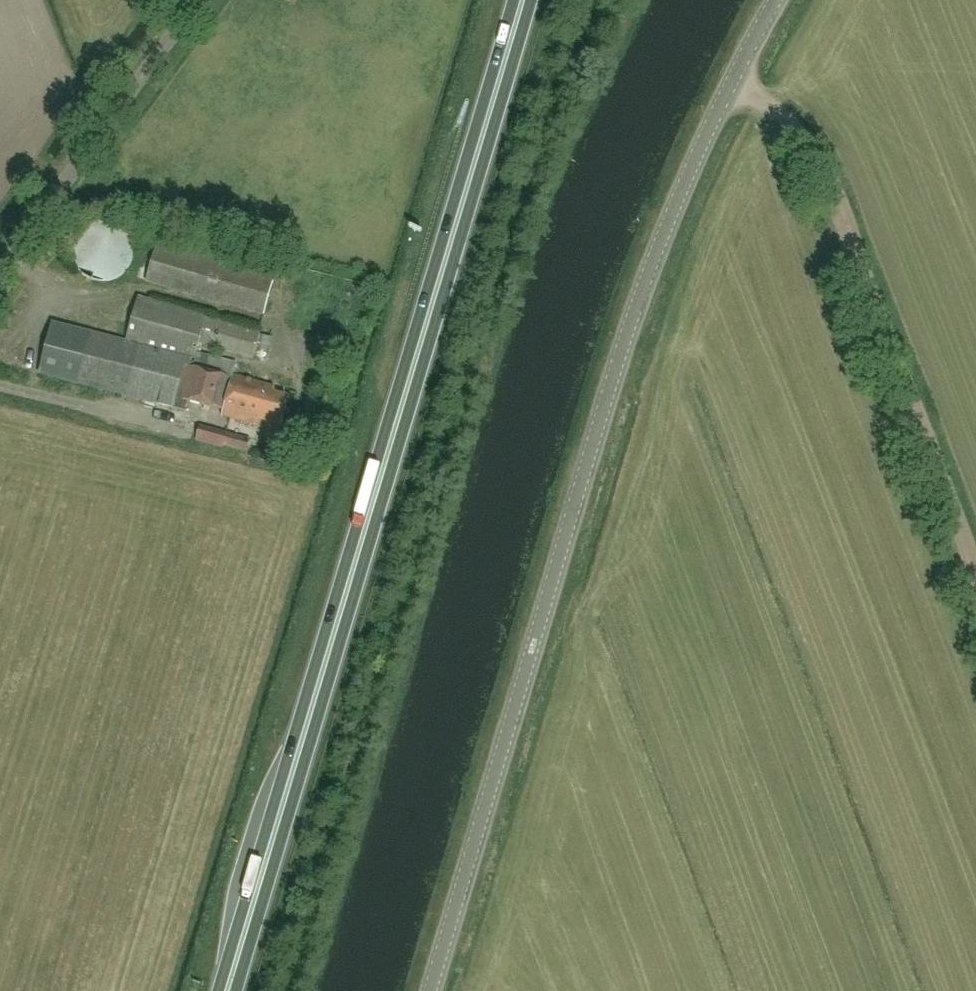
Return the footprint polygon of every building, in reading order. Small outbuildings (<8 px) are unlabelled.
[(126,229),(124,227),(122,225),(119,223),(116,222),(114,220),(111,219),(108,219),(105,218),(101,218),(98,219),(95,219),(92,220),(90,221),(87,222),(84,224),(82,226),(79,228),(77,230),(76,233),(74,236),(73,238),(72,241),(71,244),(71,247),(71,251),(71,254),(71,257),(72,260),(73,263),(75,265),(76,268),(78,270),(81,273),(83,275),(85,276),(88,278),(91,279),(94,280),(97,281),(100,281),(103,281),(106,281),(109,281),(112,280),(115,279),(118,277),(120,276),(123,274),(125,272),(127,269),(129,267),(130,264),(132,261),(133,258),(133,255),(134,252),(134,249),(134,246),(133,243),(132,240),(131,237),(130,234),(128,232),(126,229)] [(247,271),(157,245),(147,281),(263,314),(276,267),(251,259),(247,271)] [(139,297),(127,342),(53,323),(40,373),(175,408),(176,408),(186,411),(189,401),(224,410),(222,416),(267,428),(269,422),(281,425),(289,395),(274,391),(276,386),(234,375),(237,362),(198,352),(201,343),(253,357),(260,333),(206,318),(207,316),(139,297)] [(201,427),(198,439),(248,453),(251,440),(201,427)]
